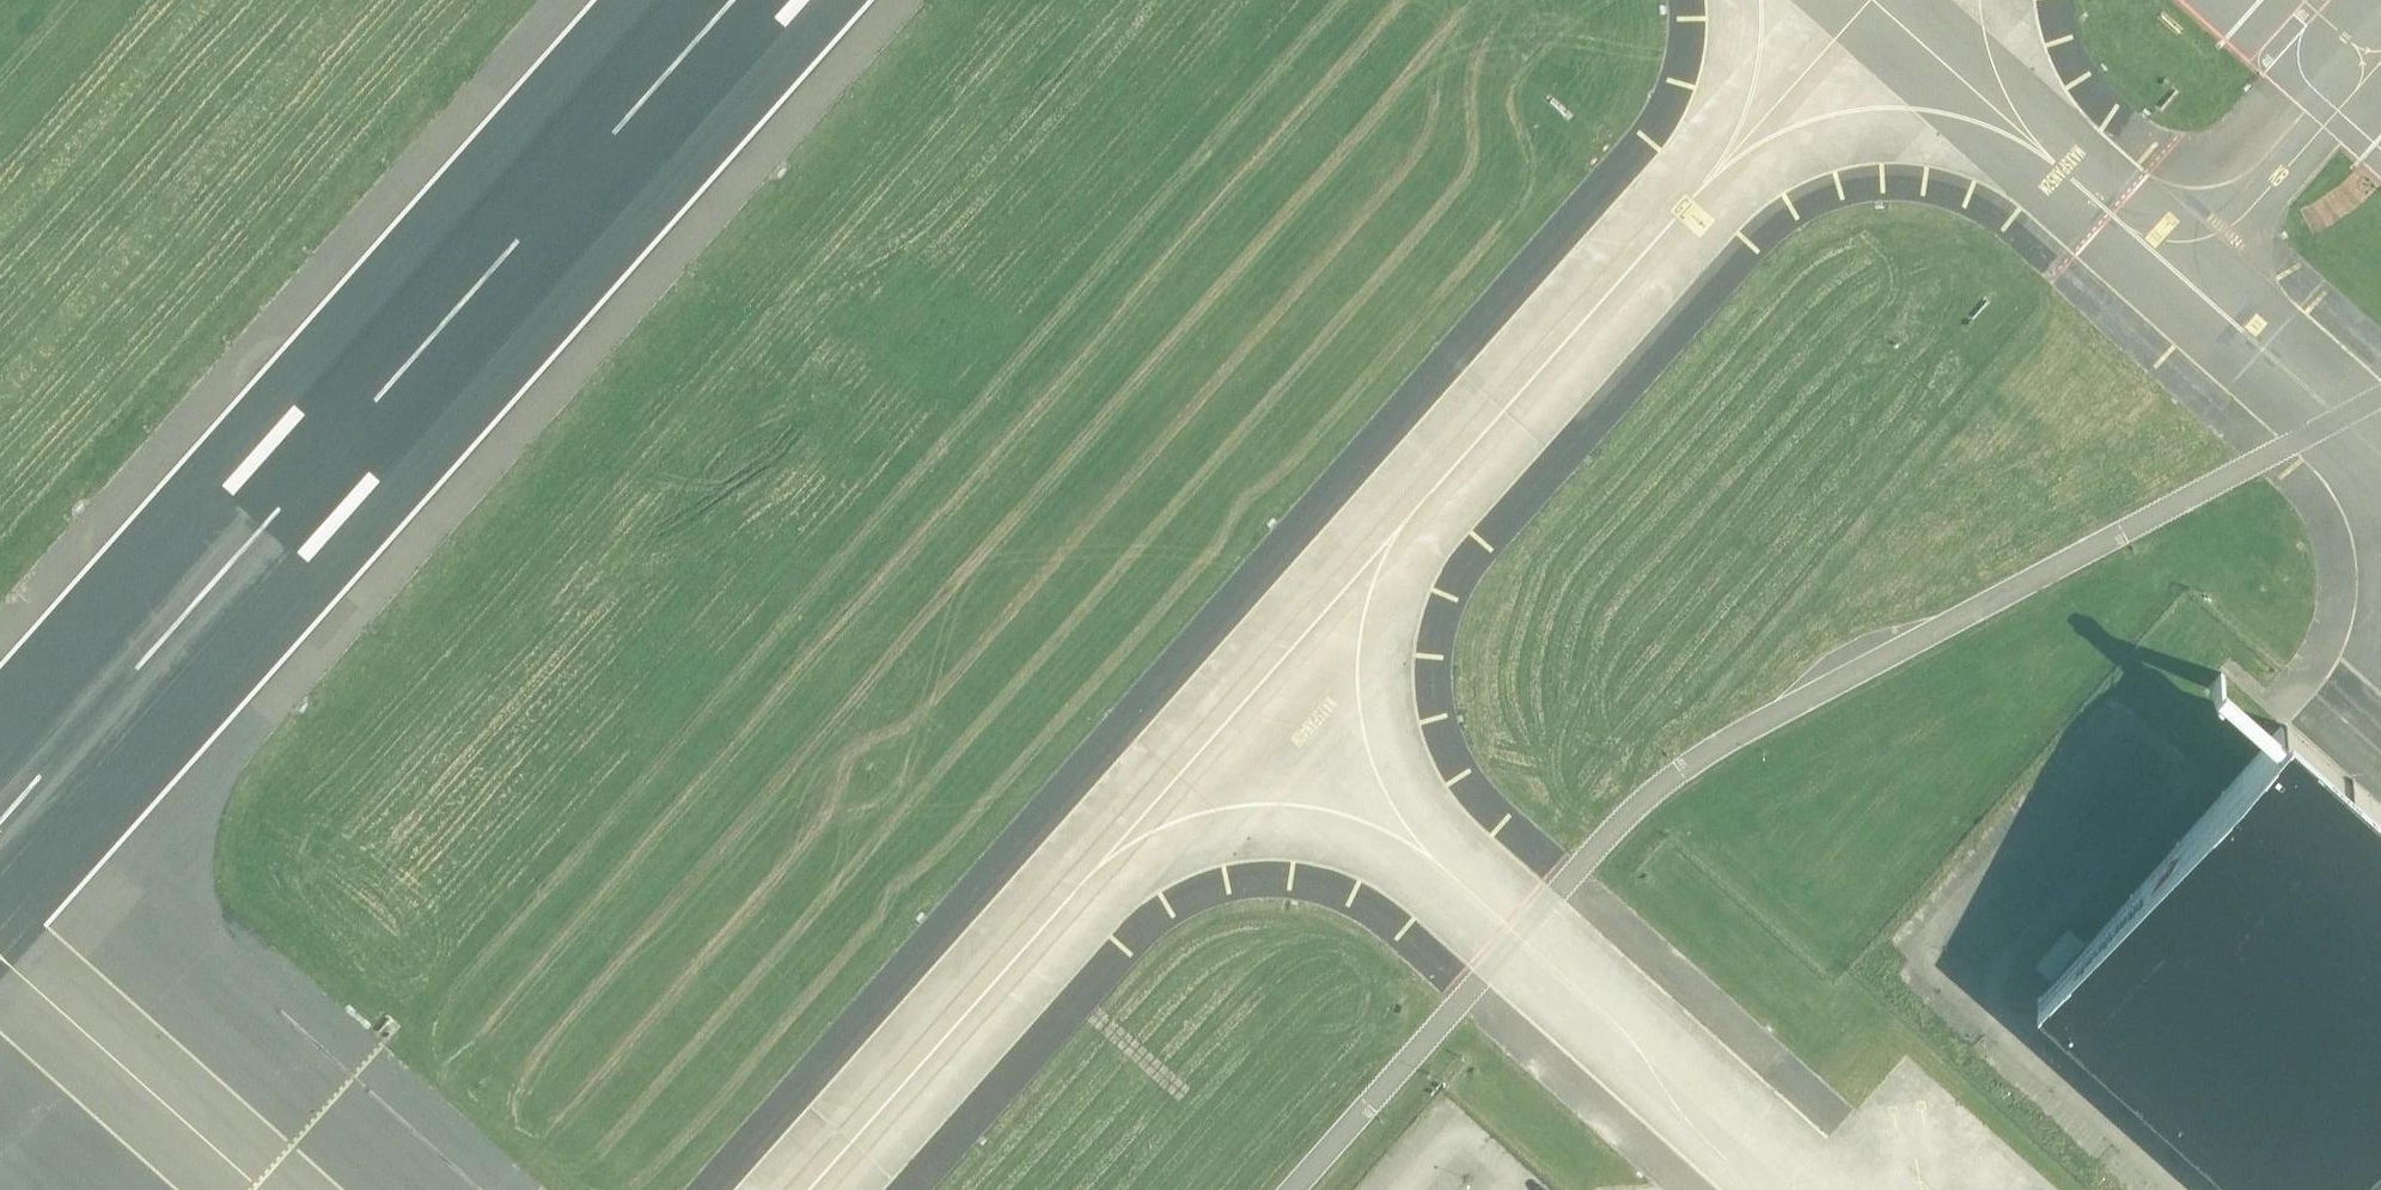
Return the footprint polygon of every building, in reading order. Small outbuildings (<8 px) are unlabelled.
[(2296,718),(2291,714),(2288,717),(2280,726),(2224,788),(2161,860),(2111,916),(2037,998),(2061,1020),(2056,1026),(2073,1042),(2079,1036),(2151,1099),(2184,1128),(2253,1189),(2337,1189),(2380,1141),(2380,793),(2296,718)] [(2087,941),(2068,925),(2034,964),(2052,980),(2087,941)]
